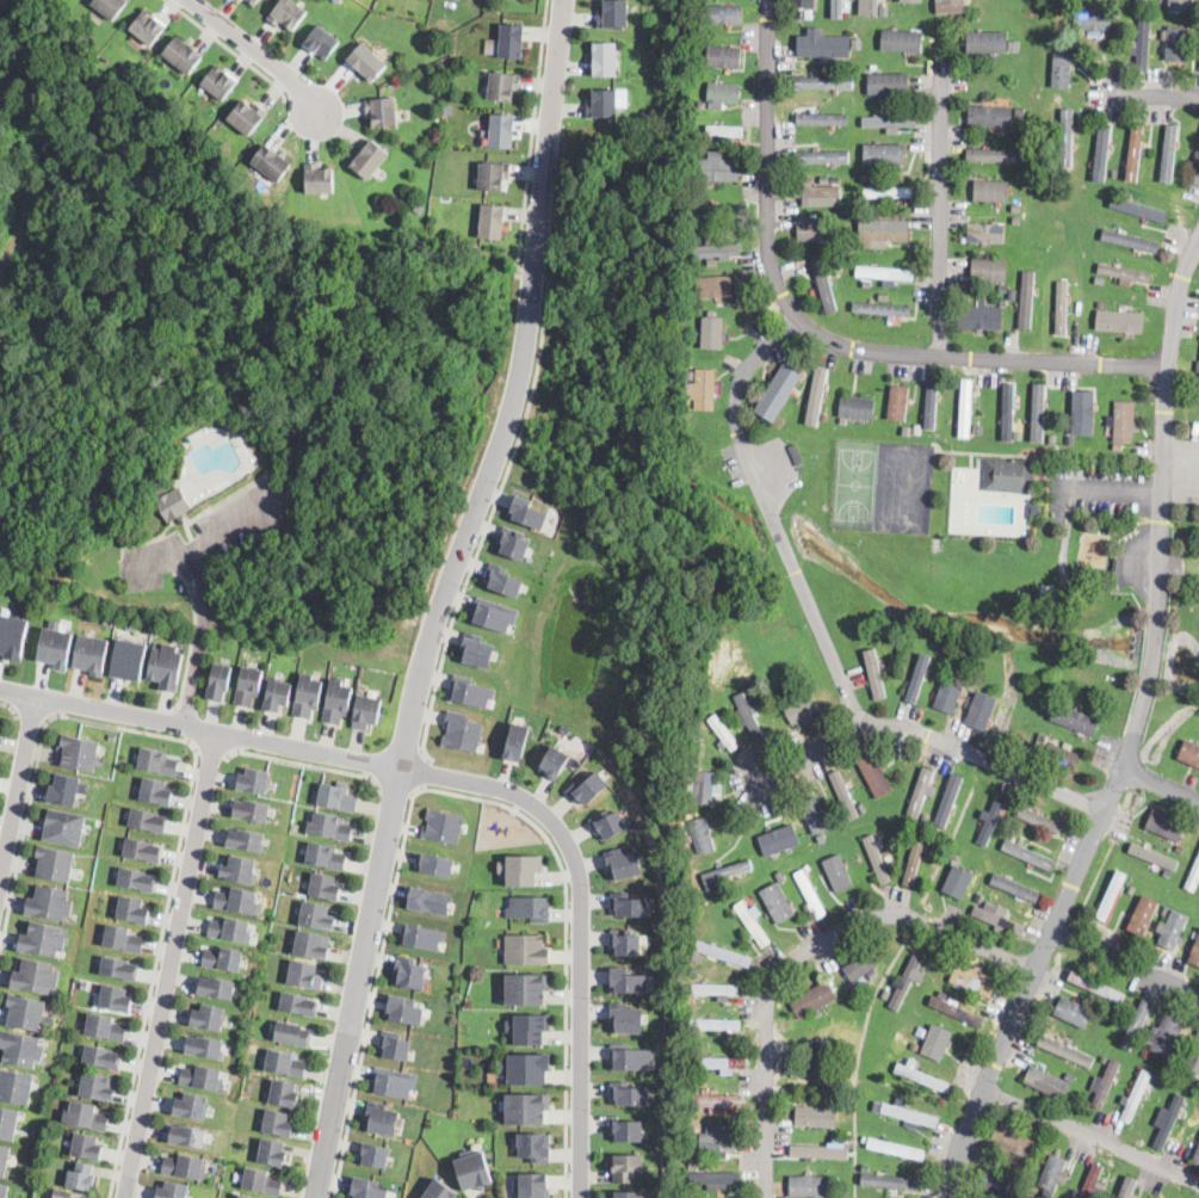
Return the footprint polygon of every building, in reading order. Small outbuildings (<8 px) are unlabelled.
[(91,4),(94,0),(129,0),(113,20),(91,4)] [(270,17),(281,0),(293,0),(308,11),(299,21),(295,30),(293,31),(284,24),(283,24),(280,27),(268,19),(270,17)] [(602,12),(602,0),(628,0),(628,11),(628,13),(628,29),(598,27),(598,12),(602,12)] [(791,18),(792,0),(802,0),(802,18),(791,18)] [(832,19),(832,0),(843,0),(842,14),(841,19),(832,19)] [(859,14),(878,15),(879,0),(859,0),(859,14)] [(885,8),(884,0),(894,0),(894,8),(891,8),(885,8)] [(937,5),(936,0),(964,0),(965,12),(937,13),(937,5)] [(1167,11),(1167,0),(1192,0),(1192,11),(1167,11)] [(742,4),(742,21),(705,21),(705,4),(742,4)] [(144,10),(155,17),(156,16),(167,24),(152,45),(150,44),(130,29),(144,10)] [(1111,29),(1111,31),(1074,31),(1074,10),(1111,10),(1111,29)] [(1147,70),(1147,72),(1136,70),(1138,31),(1139,20),(1150,21),(1147,70)] [(521,56),(521,58),(499,57),(500,24),(524,25),(521,56)] [(327,60),(326,61),(304,45),(319,25),(340,41),(327,60)] [(1189,27),(1187,62),(1166,61),(1168,26),(1189,27)] [(922,31),(921,51),(880,49),(882,29),(922,31)] [(1007,31),(1007,51),(968,51),(968,31),(1007,31)] [(190,73),(188,75),(162,54),(177,36),(203,56),(190,73)] [(849,51),(849,57),(797,56),(798,36),(849,36),(849,51)] [(373,81),(371,82),(347,60),(363,42),(388,66),(373,81)] [(595,76),(593,76),(593,43),(616,42),(617,76),(595,76)] [(741,51),(740,69),(706,67),(707,45),(741,48),(741,51)] [(1070,87),(1051,86),(1052,53),(1071,53),(1070,87)] [(225,72),(227,72),(227,70),(239,80),(222,100),(200,84),(216,64),(225,72)] [(519,89),(519,91),(512,89),(511,101),(488,99),(490,72),(520,75),(519,89)] [(908,73),(907,93),(867,93),(867,72),(908,73)] [(852,76),(852,87),(796,87),(796,75),(852,76)] [(738,99),(737,104),(706,100),(706,97),(707,82),(740,86),(738,99)] [(616,88),(616,91),(625,91),(626,109),(617,109),(617,116),(587,118),(587,116),(586,103),(593,103),(592,89),(616,88)] [(396,111),(397,116),(398,124),(373,128),(372,113),(366,113),(365,101),(395,98),(396,111)] [(249,106),(252,107),(255,103),(267,111),(249,136),(227,119),(241,100),(249,106)] [(453,105),(452,113),(445,113),(445,104),(453,105)] [(1012,125),(1012,128),(1001,128),(1000,135),(990,135),(990,126),(969,126),(969,105),(1012,107),(1012,125)] [(1071,165),(1059,163),(1062,107),(1073,107),(1071,165)] [(513,147),(513,148),(489,147),(490,115),(514,115),(513,147)] [(797,125),(797,115),(847,116),(847,125),(797,125)] [(863,126),(863,116),(914,116),(914,126),(863,126)] [(1137,181),(1126,180),(1133,121),(1143,122),(1137,181)] [(747,126),(746,137),(696,135),(696,129),(696,124),(747,126)] [(1105,180),(1093,179),(1098,125),(1110,126),(1105,180)] [(1178,126),(1172,183),(1160,181),(1166,125),(1178,126)] [(369,180),(353,168),(351,166),(371,140),(373,141),(389,153),(369,180)] [(904,163),(864,163),(864,142),(903,142),(904,163)] [(282,178),(278,183),(251,162),(254,158),(265,143),(292,163),(282,178)] [(1025,149),(1025,161),(968,160),(968,147),(1025,149)] [(848,149),(848,161),(798,160),(798,148),(848,149)] [(738,177),(738,181),(702,180),(702,189),(694,187),(696,168),(696,159),(740,160),(738,177)] [(509,178),(509,180),(503,179),(502,191),(478,189),(480,161),(511,163),(509,178)] [(319,167),(319,169),(333,168),(334,193),(307,194),(305,185),(304,163),(319,162),(319,167)] [(1158,173),(1157,181),(1149,180),(1150,172),(1158,173)] [(1192,173),(1198,175),(1198,181),(1191,180),(1192,173)] [(829,183),(821,183),(821,174),(829,175),(829,183)] [(1009,180),(1008,200),(974,198),(975,178),(1009,180)] [(828,197),(828,205),(809,205),(809,197),(793,197),(793,186),(840,186),(840,197),(828,197)] [(914,187),(914,198),(863,198),(863,186),(914,187)] [(1167,222),(1167,223),(1111,205),(1114,196),(1169,214),(1167,222)] [(424,206),(420,212),(414,209),(418,202),(424,206)] [(1020,204),(1020,212),(1011,212),(1012,203),(1020,204)] [(502,230),(501,240),(478,236),(482,204),(505,206),(502,230)] [(743,205),(743,216),(688,216),(688,205),(743,205)] [(810,215),(810,222),(826,222),(826,224),(826,240),(797,240),(797,222),(795,222),(795,216),(810,215)] [(908,235),(908,242),(873,241),(872,248),(858,248),(859,218),(908,221),(908,235)] [(1003,228),(1003,242),(968,242),(968,223),(1003,224),(1003,228)] [(1160,242),(1157,253),(1101,241),(1104,229),(1160,242)] [(740,255),(688,258),(688,247),(740,245),(740,255)] [(823,308),(799,264),(817,254),(842,297),(823,308)] [(1007,260),(1006,280),(971,279),(971,258),(1007,260)] [(1147,283),(1124,278),(1096,273),(1099,263),(1148,273),(1147,283)] [(913,279),(913,280),(857,277),(857,266),(914,270),(913,279)] [(698,297),(697,277),(731,274),(733,295),(698,297)] [(1031,332),(1031,333),(1020,333),(1022,274),(1033,274),(1031,332)] [(1105,277),(1104,283),(1095,282),(1096,274),(1105,277)] [(1065,334),(1065,335),(1055,335),(1057,277),(1068,278),(1065,334)] [(989,304),(989,307),(1002,307),(1001,329),(958,328),(958,321),(959,305),(977,307),(978,300),(985,300),(985,304),(989,304)] [(911,308),(910,317),(853,311),(853,301),(911,307),(911,308)] [(1142,328),(1142,334),(1095,331),(1096,310),(1143,314),(1142,328)] [(723,316),(701,315),(700,347),(722,348),(723,316)] [(741,328),(741,334),(733,334),(731,341),(722,340),(723,333),(698,331),(699,320),(741,323),(741,328)] [(791,394),(773,422),(755,410),(768,389),(785,362),(803,372),(791,394)] [(713,409),(713,410),(694,410),(696,370),(715,370),(713,409)] [(817,413),(816,421),(806,420),(816,370),(826,372),(817,413)] [(937,402),(934,430),(925,430),(927,378),(938,379),(937,402)] [(970,415),(969,438),(958,437),(962,381),(962,379),(971,379),(972,381),(970,415)] [(904,420),(888,418),(890,383),(908,385),(904,420)] [(1014,405),(1013,441),(1002,441),(1003,383),(1014,384),(1014,405)] [(1042,428),(1042,437),(1031,437),(1033,385),(1043,387),(1042,428)] [(874,399),(872,419),(839,414),(841,394),(874,399)] [(1093,430),(1093,431),(1075,430),(1077,399),(1094,400),(1093,430)] [(1135,416),(1133,419),(1133,421),(1139,421),(1138,427),(1133,428),(1132,443),(1113,443),(1114,426),(1106,426),(1107,416),(1114,416),(1115,401),(1135,402),(1135,416)] [(830,415),(829,425),(820,424),(821,413),(830,415)] [(982,421),(981,430),(974,430),(974,420),(982,421)] [(799,439),(791,443),(789,436),(796,433),(799,439)] [(797,467),(796,464),(789,446),(796,444),(804,463),(797,467)] [(968,458),(966,465),(959,465),(959,457),(968,458)] [(1032,493),(1032,494),(983,492),(985,458),(1033,461),(1032,493)] [(188,517),(181,520),(179,517),(168,524),(156,501),(180,487),(192,508),(186,512),(188,517)] [(542,529),(550,508),(515,495),(508,515),(542,529)] [(1040,514),(1040,518),(1027,518),(1028,505),(1040,506),(1040,514)] [(523,560),(531,537),(505,529),(497,550),(523,560)] [(1119,575),(1114,574),(1111,574),(1114,557),(1121,558),(1119,575)] [(484,585),(517,597),(524,579),(492,567),(484,585)] [(75,598),(74,604),(67,603),(69,595),(75,598)] [(518,610),(513,624),(509,623),(507,632),(470,620),(477,595),(518,610)] [(6,655),(0,654),(0,616),(12,618),(13,609),(25,611),(24,619),(29,620),(21,662),(5,659),(6,655)] [(62,623),(60,631),(74,635),(67,671),(56,668),(57,665),(38,660),(44,629),(49,629),(51,620),(62,623)] [(489,668),(472,663),(472,665),(468,663),(468,662),(458,659),(468,631),(483,636),(481,641),(496,646),(489,668)] [(111,641),(104,678),(88,674),(89,671),(74,667),(80,635),(111,641)] [(148,646),(140,683),(111,677),(118,640),(148,646)] [(178,644),(177,652),(184,653),(178,691),(161,688),(162,680),(148,678),(153,647),(162,648),(162,642),(178,644)] [(886,699),(876,702),(864,652),(874,649),(886,699)] [(919,700),(919,702),(908,699),(921,654),(932,656),(919,700)] [(919,656),(915,668),(909,666),(913,654),(919,656)] [(233,665),(228,691),(225,690),(223,700),(206,697),(214,661),(233,665)] [(264,671),(259,697),(253,696),(251,708),(235,704),(242,667),(264,671)] [(323,681),(317,711),(311,710),(309,720),(293,716),(302,673),(314,675),(314,679),(323,681)] [(495,688),(493,698),(489,697),(487,708),(449,698),(455,673),(472,677),(471,683),(495,688)] [(962,675),(960,683),(953,681),(956,673),(962,675)] [(344,679),(342,686),(353,688),(347,717),(340,716),(339,725),(322,722),(330,679),(336,680),(338,678),(344,679)] [(283,680),(283,683),(292,684),(288,706),(282,705),(279,714),(264,710),(265,702),(266,702),(271,680),(276,681),(276,679),(283,680)] [(966,692),(969,693),(965,703),(958,699),(952,715),(933,708),(935,698),(931,697),(933,691),(939,692),(944,679),(963,686),(962,690),(966,692)] [(747,692),(744,693),(741,685),(748,683),(752,690),(747,692)] [(991,692),(989,694),(983,692),(987,685),(993,688),(991,692)] [(790,694),(784,698),(780,692),(786,688),(790,694)] [(744,697),(746,700),(754,697),(758,706),(750,710),(764,737),(755,742),(744,721),(734,697),(742,692),(744,697)] [(987,725),(985,730),(966,723),(978,692),(997,699),(987,725)] [(805,718),(806,721),(803,723),(802,721),(792,725),(783,709),(810,693),(820,710),(805,718)] [(382,699),(377,725),(367,724),(366,730),(354,728),(360,696),(382,699)] [(1095,733),(1093,737),(1050,721),(1056,703),(1100,720),(1095,733)] [(482,724),(481,734),(482,735),(481,740),(480,740),(476,751),(441,743),(444,734),(445,734),(447,727),(444,725),(447,709),(466,714),(465,721),(482,724)] [(731,752),(707,720),(716,714),(740,746),(731,752)] [(521,761),(513,759),(513,760),(503,757),(513,721),(530,725),(521,761)] [(1047,736),(1043,747),(1037,743),(1040,733),(1047,736)] [(104,758),(103,768),(95,767),(94,772),(61,766),(64,747),(61,746),(63,736),(100,742),(98,757),(104,758)] [(1179,737),(1198,746),(1198,770),(1170,758),(1179,737)] [(1074,771),(1073,774),(1043,762),(1050,742),(1080,754),(1074,771)] [(570,754),(555,780),(545,774),(546,772),(539,768),(552,745),(570,754)] [(175,776),(175,777),(138,770),(142,747),(168,753),(167,759),(179,761),(175,776)] [(892,789),(874,797),(857,758),(873,749),(892,789)] [(270,772),(268,782),(267,784),(270,784),(268,790),(266,789),(266,795),(245,791),(245,792),(236,790),(240,774),(242,774),(243,767),(270,772)] [(580,807),(610,785),(595,767),(567,789),(580,807)] [(917,816),(917,819),(907,815),(922,767),(933,771),(917,816)] [(859,816),(848,821),(828,774),(839,770),(859,816)] [(89,783),(87,793),(79,792),(75,805),(48,799),(50,784),(54,785),(57,772),(81,778),(80,780),(89,783)] [(712,803),(711,803),(693,803),(694,772),(713,772),(712,803)] [(963,777),(945,827),(934,822),(952,772),(963,777)] [(169,805),(169,807),(140,801),(144,778),(166,782),(165,790),(173,791),(169,805)] [(348,784),(347,791),(347,795),(358,796),(354,813),(317,805),(320,792),(321,784),(338,788),(339,782),(348,784)] [(829,826),(814,833),(796,796),(812,789),(829,826)] [(892,801),(885,803),(882,795),(888,792),(892,801)] [(990,840),(987,846),(976,842),(996,796),(1007,801),(990,840)] [(245,801),(270,805),(267,822),(243,817),(242,820),(233,817),(235,801),(245,803),(245,801)] [(1058,814),(1050,834),(1034,828),(1031,835),(1018,828),(1021,822),(1030,802),(1058,814)] [(866,811),(860,815),(857,808),(863,804),(866,811)] [(589,819),(601,841),(626,828),(616,805),(589,819)] [(80,846),(43,839),(49,807),(87,815),(80,846)] [(165,832),(165,834),(128,827),(132,808),(160,813),(159,816),(167,819),(165,832)] [(463,823),(461,823),(461,826),(463,827),(462,830),(461,830),(458,844),(421,835),(424,825),(427,826),(428,819),(425,817),(427,808),(464,815),(463,816),(464,816),(463,823)] [(1183,832),(1179,842),(1145,828),(1154,809),(1187,823),(1183,832)] [(931,814),(928,821),(922,819),(925,811),(931,814)] [(342,823),(342,825),(352,826),(350,842),(307,835),(309,823),(314,823),(315,813),(344,817),(342,823)] [(715,850),(698,853),(688,820),(706,815),(715,850)] [(801,841),(765,856),(758,836),(793,822),(801,841)] [(240,829),(265,835),(262,844),(265,845),(264,853),(237,847),(237,850),(227,847),(230,830),(239,833),(240,829)] [(826,840),(820,842),(817,835),(823,833),(826,840)] [(1024,836),(1021,841),(1014,838),(1016,833),(1024,836)] [(883,885),(880,887),(861,839),(872,835),(890,882),(883,885)] [(913,884),(913,888),(902,884),(915,835),(925,839),(913,884)] [(160,862),(159,864),(123,857),(126,838),(162,845),(160,862)] [(1055,859),(1050,870),(1001,848),(1006,838),(1055,859)] [(996,842),(994,848),(988,846),(990,840),(996,842)] [(1175,870),(1175,871),(1129,852),(1131,846),(1132,842),(1179,862),(1175,870)] [(69,882),(36,875),(41,857),(36,856),(38,844),(75,852),(69,882)] [(344,870),(344,871),(305,864),(310,844),(336,848),(335,853),(346,856),(344,870)] [(610,881),(642,872),(636,844),(602,852),(610,881)] [(1183,846),(1181,852),(1175,850),(1178,844),(1183,846)] [(451,877),(421,870),(422,864),(416,863),(419,851),(455,858),(451,877)] [(792,858),(785,862),(783,854),(790,851),(792,858)] [(853,884),(836,890),(822,859),(840,852),(853,884)] [(539,854),(539,856),(543,856),(543,871),(537,871),(537,884),(507,884),(507,872),(499,872),(499,862),(507,862),(507,854),(539,854)] [(960,898),(958,906),(947,901),(956,882),(968,854),(977,859),(960,898)] [(1195,863),(1198,854),(1198,881),(1195,889),(1194,893),(1183,888),(1195,863)] [(257,862),(255,867),(254,873),(257,873),(254,885),(220,878),(220,876),(222,864),(229,865),(230,856),(257,862)] [(750,873),(724,879),(721,862),(749,856),(753,873),(750,873)] [(886,865),(886,863),(884,857),(890,856),(891,857),(892,863),(886,865)] [(154,891),(154,893),(117,887),(120,867),(147,872),(147,875),(156,877),(154,891)] [(786,878),(780,882),(775,872),(781,869),(786,878)] [(820,919),(817,920),(793,875),(803,870),(827,914),(820,919)] [(1106,920),(1106,921),(1096,916),(1117,871),(1126,876),(1106,920)] [(1039,901),(1038,903),(984,882),(988,872),(1042,894),(1039,901)] [(338,901),(309,896),(313,873),(335,878),(334,885),(340,887),(338,901)] [(791,934),(790,935),(762,884),(771,879),(798,931),(791,934)] [(69,890),(68,898),(74,900),(70,914),(68,913),(67,920),(33,913),(33,915),(25,913),(27,896),(36,897),(38,884),(69,890)] [(451,902),(450,902),(447,915),(407,906),(412,884),(451,894),(450,897),(452,897),(451,902)] [(255,893),(255,896),(257,896),(255,900),(254,900),(254,903),(260,904),(259,910),(257,910),(255,915),(214,907),(217,893),(229,895),(230,888),(255,893)] [(762,895),(756,897),(754,891),(760,889),(762,895)] [(984,894),(981,906),(975,903),(978,893),(984,894)] [(648,915),(648,894),(613,894),(613,915),(648,915)] [(1158,901),(1143,935),(1127,928),(1143,894),(1158,901)] [(546,895),(546,897),(550,897),(550,922),(532,922),(531,916),(506,918),(506,906),(511,906),(511,896),(546,895)] [(146,924),(146,925),(116,919),(120,896),(143,901),(142,908),(149,909),(146,924)] [(764,949),(762,949),(733,907),(742,901),(771,943),(764,949)] [(332,931),(299,925),(303,902),(328,907),(327,915),(335,916),(332,931)] [(987,902),(997,907),(999,906),(1009,910),(1006,918),(1026,927),(1021,938),(1020,937),(971,915),(976,904),(984,908),(987,902)] [(1170,907),(1167,916),(1161,914),(1166,904),(1170,907)] [(1189,915),(1174,950),(1157,943),(1161,933),(1156,931),(1161,919),(1166,921),(1172,908),(1189,915)] [(251,922),(249,925),(248,931),(251,932),(251,935),(252,935),(251,940),(249,944),(206,937),(210,922),(210,921),(221,922),(222,918),(251,922)] [(69,927),(67,937),(66,937),(63,951),(57,950),(56,957),(27,951),(27,952),(18,950),(21,932),(27,934),(31,920),(69,927)] [(444,941),(441,940),(439,951),(400,943),(404,922),(446,931),(444,941)] [(143,938),(140,953),(104,946),(109,925),(128,930),(126,935),(143,938)] [(326,961),(293,953),(297,932),(330,938),(326,961)] [(639,955),(641,932),(612,932),(612,955),(639,955)] [(544,946),(549,946),(549,963),(505,963),(505,938),(505,933),(544,933),(544,946)] [(1188,961),(1198,935),(1198,965),(1188,961)] [(749,967),(748,968),(694,951),(698,940),(752,958),(749,967)] [(218,946),(243,951),(240,971),(203,964),(206,947),(217,950),(218,946)] [(853,983),(842,968),(867,950),(878,965),(853,983)] [(424,989),(393,982),(398,953),(414,957),(414,962),(426,964),(424,975),(427,975),(424,989)] [(55,962),(54,971),(58,972),(56,988),(50,987),(49,993),(20,988),(20,989),(11,987),(13,970),(21,971),(23,964),(17,963),(18,955),(55,962)] [(900,1007),(897,1011),(889,1007),(908,964),(913,955),(922,959),(900,1007)] [(136,980),(136,982),(124,981),(125,980),(100,975),(104,956),(129,962),(129,963),(140,965),(136,980)] [(321,989),(320,990),(288,983),(291,961),(317,967),(315,974),(323,975),(321,989)] [(974,969),(975,965),(984,969),(983,972),(997,978),(989,999),(948,982),(957,962),(974,969)] [(878,973),(872,966),(854,983),(859,989),(878,973)] [(610,990),(647,990),(647,967),(610,967),(610,990)] [(1123,999),(1120,1005),(1068,981),(1073,970),(1125,994),(1123,999)] [(544,972),(544,974),(551,974),(551,989),(545,989),(545,1002),(517,1002),(506,1002),(506,972),(544,972)] [(210,976),(236,981),(233,999),(197,992),(199,976),(209,978),(210,976)] [(799,1019),(790,1001),(827,980),(836,998),(799,1019)] [(88,982),(86,989),(80,987),(82,981),(88,982)] [(738,994),(738,996),(688,994),(690,984),(738,986),(738,994)] [(129,1012),(129,1014),(99,1007),(103,986),(130,990),(129,998),(132,999),(129,1012)] [(947,993),(945,998),(938,994),(940,988),(947,993)] [(52,1014),(50,1026),(41,1024),(39,1030),(7,1024),(11,1005),(7,1005),(10,992),(14,993),(14,995),(45,1001),(43,1013),(52,1014)] [(415,999),(414,1005),(425,1007),(422,1024),(387,1017),(391,993),(408,996),(408,998),(415,999)] [(316,1017),(315,1018),(279,1011),(280,1004),(283,994),(309,999),(308,999),(319,1001),(316,1017)] [(981,1027),(928,1004),(933,994),(984,1018),(981,1027)] [(1063,994),(1094,1009),(1084,1027),(1053,1012),(1063,994)] [(1154,1001),(1130,1049),(1119,1044),(1144,996),(1154,1001)] [(643,1031),(643,1001),(611,1001),(611,1031),(643,1031)] [(224,1013),(227,1013),(225,1017),(223,1017),(222,1019),(224,1020),(224,1026),(221,1026),(221,1031),(190,1026),(192,1012),(200,1013),(203,1005),(224,1008),(224,1013)] [(1181,1031),(1169,1058),(1149,1049),(1166,1012),(1186,1021),(1181,1031)] [(548,1013),(548,1015),(551,1015),(551,1031),(544,1031),(544,1043),(514,1044),(514,1031),(506,1031),(506,1020),(514,1020),(514,1013),(548,1013)] [(123,1040),(123,1043),(85,1035),(88,1014),(112,1019),(112,1023),(126,1026),(123,1040)] [(278,1018),(273,1038),(307,1046),(310,1029),(302,1026),(303,1024),(278,1018)] [(741,1020),(741,1026),(741,1030),(691,1029),(691,1019),(741,1020)] [(941,1062),(920,1054),(932,1024),(953,1032),(941,1062)] [(1158,1027),(1151,1043),(1148,1042),(1155,1025),(1158,1027)] [(5,1046),(0,1046),(0,1034),(1,1029),(11,1030),(11,1032),(41,1037),(39,1044),(45,1045),(42,1060),(36,1058),(35,1067),(2,1061),(5,1046)] [(1182,1067),(1198,1029),(1198,1074),(1182,1067)] [(408,1060),(382,1056),(383,1046),(379,1046),(382,1031),(400,1033),(398,1038),(412,1039),(408,1060)] [(1043,1032),(1096,1056),(1090,1067),(1038,1043),(1043,1032)] [(198,1037),(223,1042),(222,1050),(225,1050),(223,1061),(185,1054),(187,1037),(198,1039),(198,1037)] [(828,1080),(806,1079),(809,1049),(810,1042),(832,1043),(828,1080)] [(260,1045),(259,1054),(257,1052),(255,1055),(252,1054),(252,1052),(251,1051),(252,1043),(260,1045)] [(917,1044),(915,1051),(909,1049),(911,1043),(917,1044)] [(119,1069),(118,1070),(82,1063),(86,1045),(113,1050),(113,1054),(122,1055),(119,1069)] [(654,1048),(654,1058),(649,1058),(649,1070),(611,1069),(611,1052),(613,1052),(613,1048),(654,1048)] [(304,1076),(303,1077),(265,1070),(268,1050),(292,1055),(292,1058),(307,1061),(304,1076)] [(546,1070),(546,1082),(508,1083),(508,1070),(500,1070),(500,1060),(508,1060),(508,1052),(551,1052),(551,1070),(546,1070)] [(1110,1058),(1107,1064),(1100,1063),(1101,1056),(1110,1058)] [(747,1069),(743,1069),(697,1069),(697,1057),(747,1058),(747,1069)] [(1118,1069),(1113,1081),(1101,1110),(1092,1106),(1098,1092),(1090,1088),(1095,1076),(1102,1079),(1111,1058),(1121,1063),(1118,1069)] [(951,1085),(947,1094),(894,1073),(898,1062),(951,1083),(951,1085)] [(1065,1077),(1068,1073),(1074,1075),(1063,1099),(1024,1080),(1032,1062),(1065,1077)] [(221,1070),(218,1079),(223,1080),(222,1083),(223,1085),(223,1088),(221,1087),(220,1092),(180,1083),(183,1069),(197,1072),(198,1066),(221,1070)] [(415,1089),(412,1088),(409,1098),(371,1089),(376,1066),(419,1075),(415,1089)] [(1143,1095),(1139,1104),(1130,1124),(1120,1119),(1126,1105),(1120,1103),(1124,1094),(1130,1098),(1143,1069),(1152,1073),(1143,1095)] [(29,1106),(0,1100),(0,1077),(1,1072),(33,1077),(29,1106)] [(111,1101),(111,1103),(79,1097),(84,1073),(116,1080),(111,1101)] [(840,1074),(840,1087),(830,1087),(832,1074),(840,1074)] [(1195,1075),(1198,1077),(1198,1086),(1198,1088),(1191,1083),(1195,1075)] [(1167,1082),(1163,1087),(1156,1083),(1160,1079),(1167,1082)] [(297,1101),(297,1104),(295,1104),(293,1109),(268,1104),(273,1080),(296,1085),(295,1092),(299,1093),(297,1101)] [(648,1105),(617,1105),(617,1098),(611,1098),(611,1081),(628,1081),(628,1086),(648,1086),(648,1105)] [(716,1088),(716,1095),(743,1095),(743,1105),(730,1105),(730,1113),(709,1114),(709,1106),(694,1106),(694,1097),(703,1097),(703,1088),(716,1088)] [(206,1098),(205,1107),(205,1109),(208,1109),(206,1114),(204,1114),(203,1120),(183,1116),(181,1117),(173,1116),(175,1099),(179,1099),(180,1093),(206,1098)] [(551,1094),(550,1110),(545,1110),(545,1119),(544,1119),(544,1124),(506,1124),(506,1110),(500,1110),(500,1101),(506,1101),(506,1093),(544,1093),(544,1094),(551,1094)] [(1181,1109),(1180,1111),(1163,1149),(1154,1145),(1162,1126),(1154,1123),(1162,1106),(1168,1110),(1175,1093),(1186,1098),(1181,1109)] [(395,1135),(364,1129),(370,1100),(388,1104),(387,1107),(400,1111),(395,1135)] [(94,1112),(94,1113),(109,1116),(105,1131),(62,1123),(64,1111),(69,1112),(72,1103),(95,1107),(94,1112)] [(937,1128),(937,1129),(880,1113),(884,1103),(939,1118),(937,1128)] [(14,1140),(0,1137),(0,1105),(20,1110),(14,1140)] [(836,1126),(836,1128),(796,1126),(796,1106),(836,1109),(836,1126)] [(291,1138),(261,1132),(266,1107),(290,1112),(288,1120),(295,1122),(291,1138)] [(642,1141),(612,1141),(612,1131),(610,1131),(610,1124),(613,1124),(613,1120),(642,1120),(642,1141)] [(1034,1149),(1028,1160),(1011,1150),(1007,1160),(996,1155),(1000,1147),(990,1141),(999,1123),(1037,1142),(1034,1149)] [(736,1134),(736,1144),(736,1151),(700,1151),(700,1149),(700,1134),(707,1134),(707,1125),(723,1126),(723,1134),(736,1134)] [(171,1126),(180,1128),(181,1126),(206,1131),(203,1149),(168,1142),(171,1126)] [(549,1161),(549,1131),(519,1131),(519,1161),(549,1161)] [(99,1160),(99,1161),(70,1156),(75,1134),(97,1137),(95,1144),(103,1145),(99,1160)] [(926,1153),(923,1161),(867,1148),(870,1137),(923,1150),(926,1151),(926,1153)] [(285,1162),(284,1162),(283,1167),(257,1162),(261,1140),(284,1144),(283,1151),(288,1151),(285,1162)] [(1194,1150),(1198,1140),(1198,1165),(1189,1160),(1194,1150)] [(390,1147),(387,1167),(360,1162),(361,1154),(359,1154),(360,1145),(363,1145),(363,1141),(390,1147)] [(791,1143),(848,1145),(848,1159),(791,1156),(791,1143)] [(5,1177),(0,1175),(0,1144),(11,1147),(5,1177)] [(484,1185),(486,1190),(481,1191),(478,1186),(464,1190),(455,1159),(483,1150),(494,1181),(484,1185)] [(180,1154),(204,1159),(202,1172),(205,1173),(204,1177),(203,1177),(202,1180),(161,1172),(163,1156),(179,1159),(180,1154)] [(613,1179),(612,1155),(643,1154),(643,1169),(636,1171),(636,1179),(613,1179)] [(1057,1187),(1040,1180),(1051,1154),(1068,1160),(1057,1187)] [(1095,1186),(1090,1197),(1079,1197),(1094,1162),(1104,1167),(1099,1180),(1102,1181),(1100,1188),(1095,1186)] [(93,1167),(91,1174),(95,1175),(92,1192),(66,1186),(69,1172),(74,1173),(76,1163),(93,1167)] [(279,1197),(241,1190),(245,1168),(267,1173),(266,1177),(283,1180),(279,1197)] [(1000,1177),(1018,1180),(1014,1197),(975,1187),(975,1186),(979,1168),(1001,1173),(1000,1177)] [(551,1187),(551,1197),(520,1197),(520,1190),(514,1190),(514,1179),(520,1179),(520,1172),(548,1172),(548,1187),(551,1187)] [(727,1184),(727,1190),(707,1190),(707,1184),(690,1184),(690,1173),(740,1172),(740,1184),(727,1184)] [(919,1185),(919,1187),(861,1182),(861,1172),(919,1177),(919,1185)] [(790,1174),(830,1174),(830,1194),(790,1194),(790,1174)] [(389,1188),(387,1197),(351,1197),(354,1175),(371,1179),(370,1185),(389,1188)] [(459,1192),(455,1197),(421,1197),(435,1177),(459,1192)] [(1139,1193),(1137,1197),(1118,1197),(1125,1181),(1135,1186),(1133,1191),(1139,1193)] [(186,1194),(186,1197),(156,1197),(157,1188),(163,1190),(166,1182),(188,1187),(186,1194)] [(10,1185),(7,1197),(0,1197),(0,1183),(10,1185)] [(92,1196),(91,1197),(54,1197),(55,1190),(92,1196)] [(642,1190),(642,1197),(614,1197),(610,1197),(610,1192),(614,1192),(614,1190),(642,1190)] [(1067,1193),(1065,1197),(1055,1197),(1058,1190),(1067,1193)]
